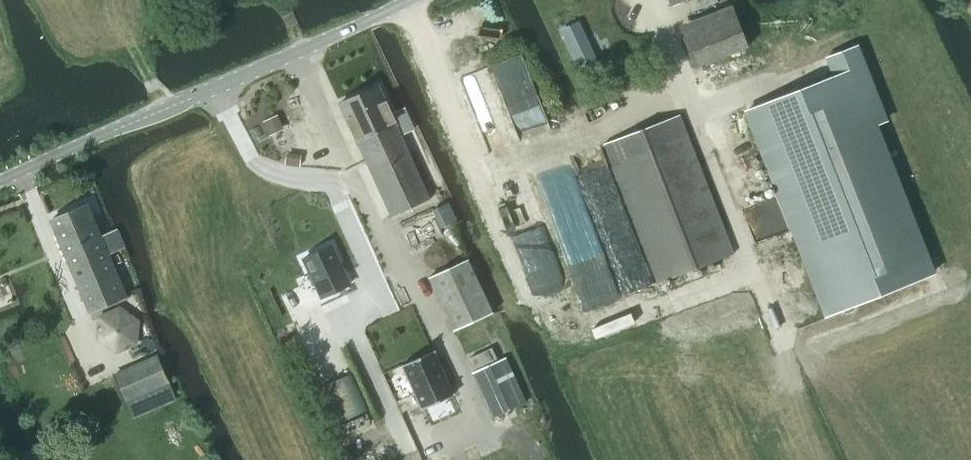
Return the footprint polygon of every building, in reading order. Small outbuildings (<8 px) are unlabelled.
[(691,13),(718,2),(717,0),(686,0),(691,13)] [(695,68),(747,48),(731,7),(679,27),(695,68)] [(579,21),(560,30),(580,73),(600,64),(579,21)] [(747,111),(827,316),(931,275),(873,127),(883,123),(853,48),(829,57),(836,76),(747,111)] [(377,87),(339,104),(391,217),(429,199),(400,136),(410,132),(415,130),(405,108),(400,111),(390,115),(377,87)] [(277,115),(262,122),(268,137),(283,130),(277,115)] [(657,284),(733,254),(679,116),(603,145),(657,284)] [(440,229),(456,222),(447,203),(432,210),(440,229)] [(100,236),(87,205),(50,221),(89,314),(126,298),(108,255),(124,249),(116,230),(100,236)] [(302,259),(321,298),(349,285),(330,246),(302,259)] [(453,332),(492,313),(467,259),(428,278),(453,332)] [(16,300),(10,286),(0,289),(0,300),(2,305),(16,300)] [(115,353),(135,345),(138,324),(121,309),(99,317),(96,340),(115,353)] [(401,366),(421,409),(452,395),(433,352),(401,366)] [(493,418),(526,403),(505,358),(472,373),(493,418)] [(125,402),(153,390),(168,383),(156,359),(113,377),(125,402)] [(321,387),(338,424),(367,410),(350,374),(321,387)]
